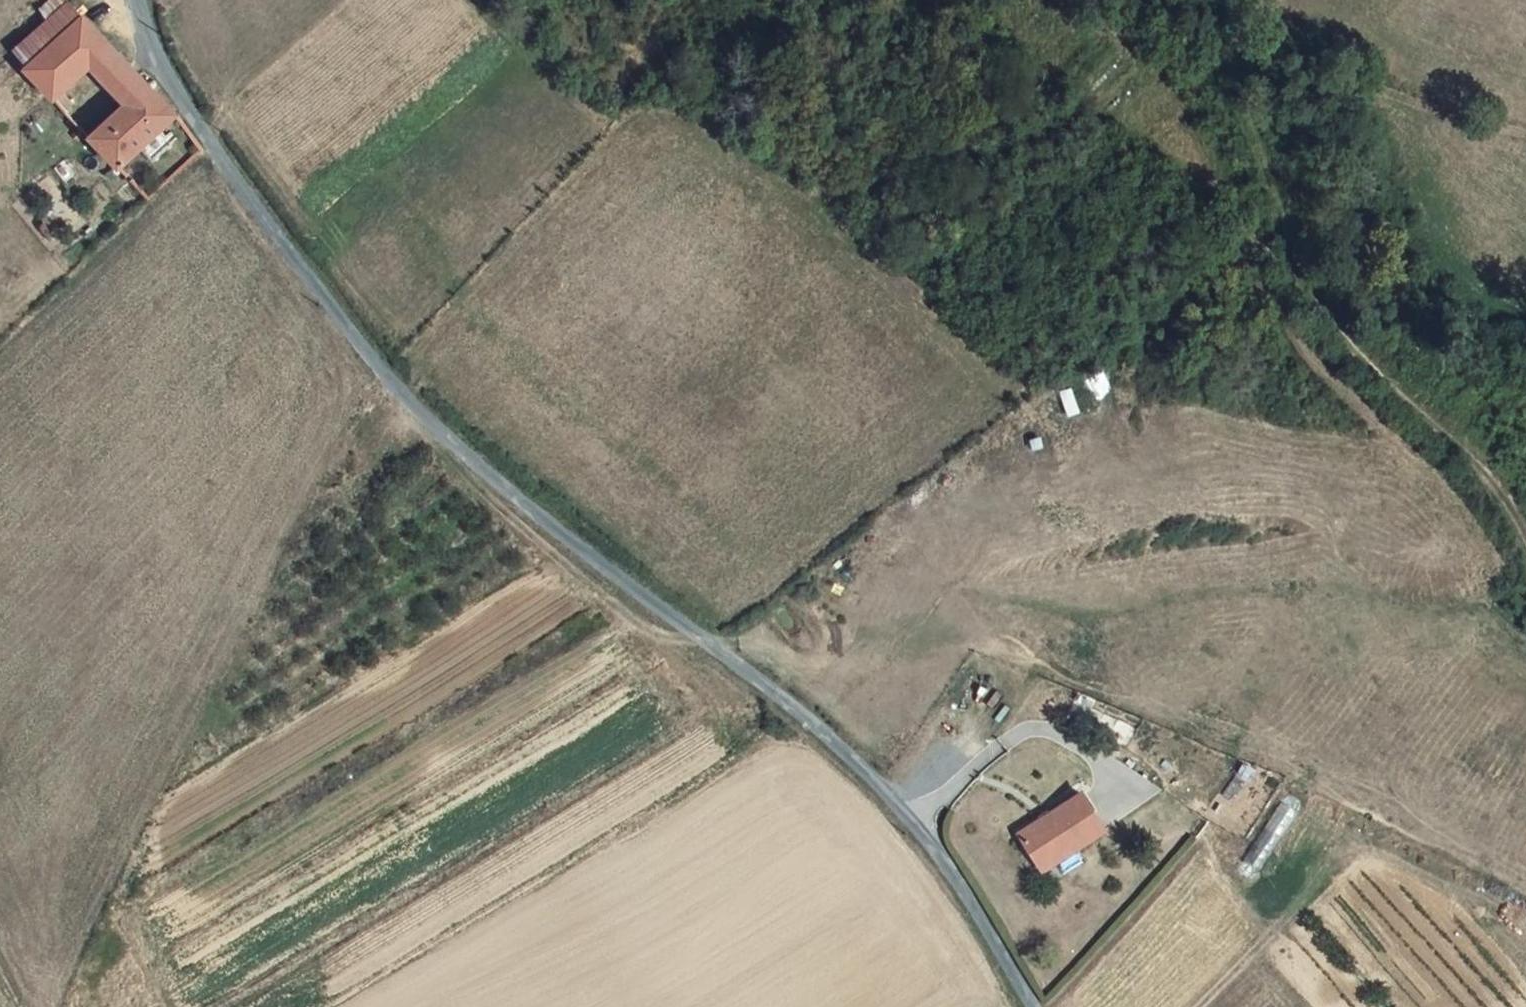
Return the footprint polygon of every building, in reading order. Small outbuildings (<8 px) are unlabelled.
[(84,15),(68,0),(16,48),(31,63),(84,15)] [(125,58),(84,15),(31,63),(26,67),(65,109),(74,99),(65,88),(95,61),(106,75),(125,58)] [(154,89),(125,58),(106,75),(129,100),(137,106),(154,89)] [(178,113),(154,89),(137,106),(114,129),(107,122),(92,136),(122,168),(178,113)] [(137,106),(129,100),(107,122),(114,129),(137,106)] [(1099,829),(1079,794),(1017,828),(1038,866),(1099,829)]
